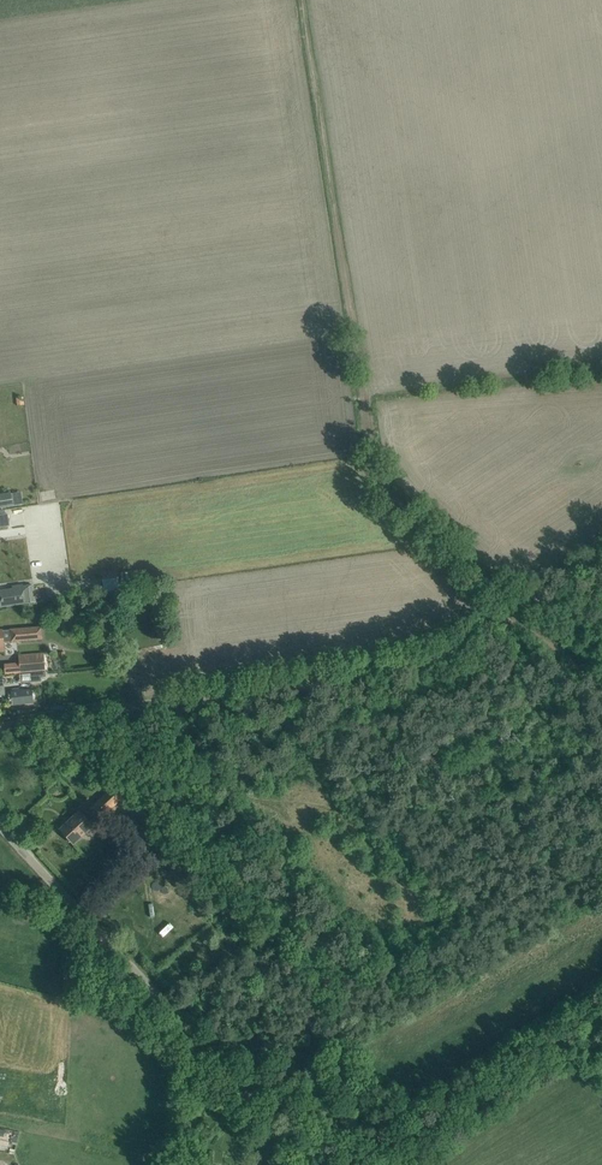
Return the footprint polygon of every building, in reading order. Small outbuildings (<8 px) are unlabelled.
[(14,506),(11,493),(0,495),(0,508),(14,506)] [(15,510),(15,518),(28,517),(27,509),(15,510)] [(0,590),(0,608),(36,602),(35,597),(33,597),(32,591),(34,591),(33,586),(23,587),(23,585),(12,586),(12,589),(0,590)] [(127,611),(116,612),(117,619),(128,618),(127,611)] [(43,639),(42,627),(0,631),(0,651),(4,651),(3,642),(43,639)] [(45,672),(43,653),(19,656),(22,674),(40,672),(45,672)] [(116,674),(126,673),(125,665),(111,666),(112,670),(115,669),(116,674)] [(39,702),(38,689),(12,692),(14,705),(39,702)] [(117,785),(96,805),(105,814),(126,794),(117,785)] [(79,812),(69,822),(60,830),(73,844),(92,826),(79,812)] [(264,976),(275,966),(267,956),(255,966),(264,976)]
